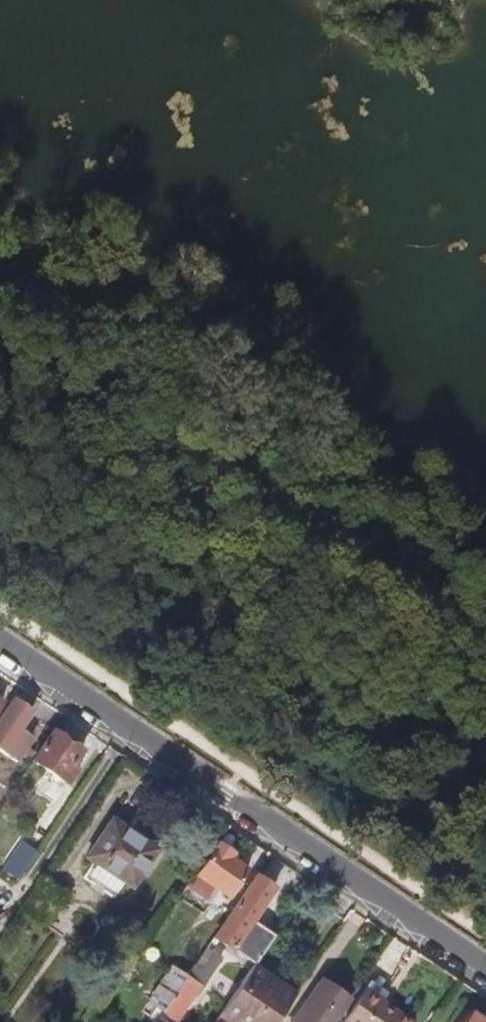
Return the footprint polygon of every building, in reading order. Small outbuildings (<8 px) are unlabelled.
[(7,693),(0,703),(0,750),(11,758),(32,728),(15,716),(23,704),(7,693)] [(80,748),(46,725),(25,756),(59,779),(80,748)] [(152,846),(106,815),(82,851),(127,882),(152,846)] [(0,855),(0,868),(11,875),(32,845),(15,833),(0,855)] [(216,836),(193,868),(225,892),(244,866),(226,854),(231,847),(216,836)] [(213,930),(249,956),(265,933),(247,921),(271,884),(252,871),(251,872),(228,907),(213,930)] [(195,965),(188,960),(181,971),(179,974),(191,982),(193,979),(196,982),(216,953),(208,947),(195,965)] [(237,1021),(266,1021),(285,994),(272,985),(275,980),(247,960),(219,1001),(215,1008),(237,1021)] [(167,961),(144,996),(158,1005),(179,974),(181,971),(167,961)] [(368,973),(362,980),(409,1011),(413,1004),(368,973)] [(170,1013),(191,982),(179,974),(158,1005),(170,1013)] [(334,1010),(343,996),(312,975),(279,1021),(326,1021),(334,1010)] [(409,1011),(362,980),(341,1010),(358,1021),(401,1021),(409,1011)] [(464,1003),(451,1021),(485,1021),(485,1018),(464,1003)]
